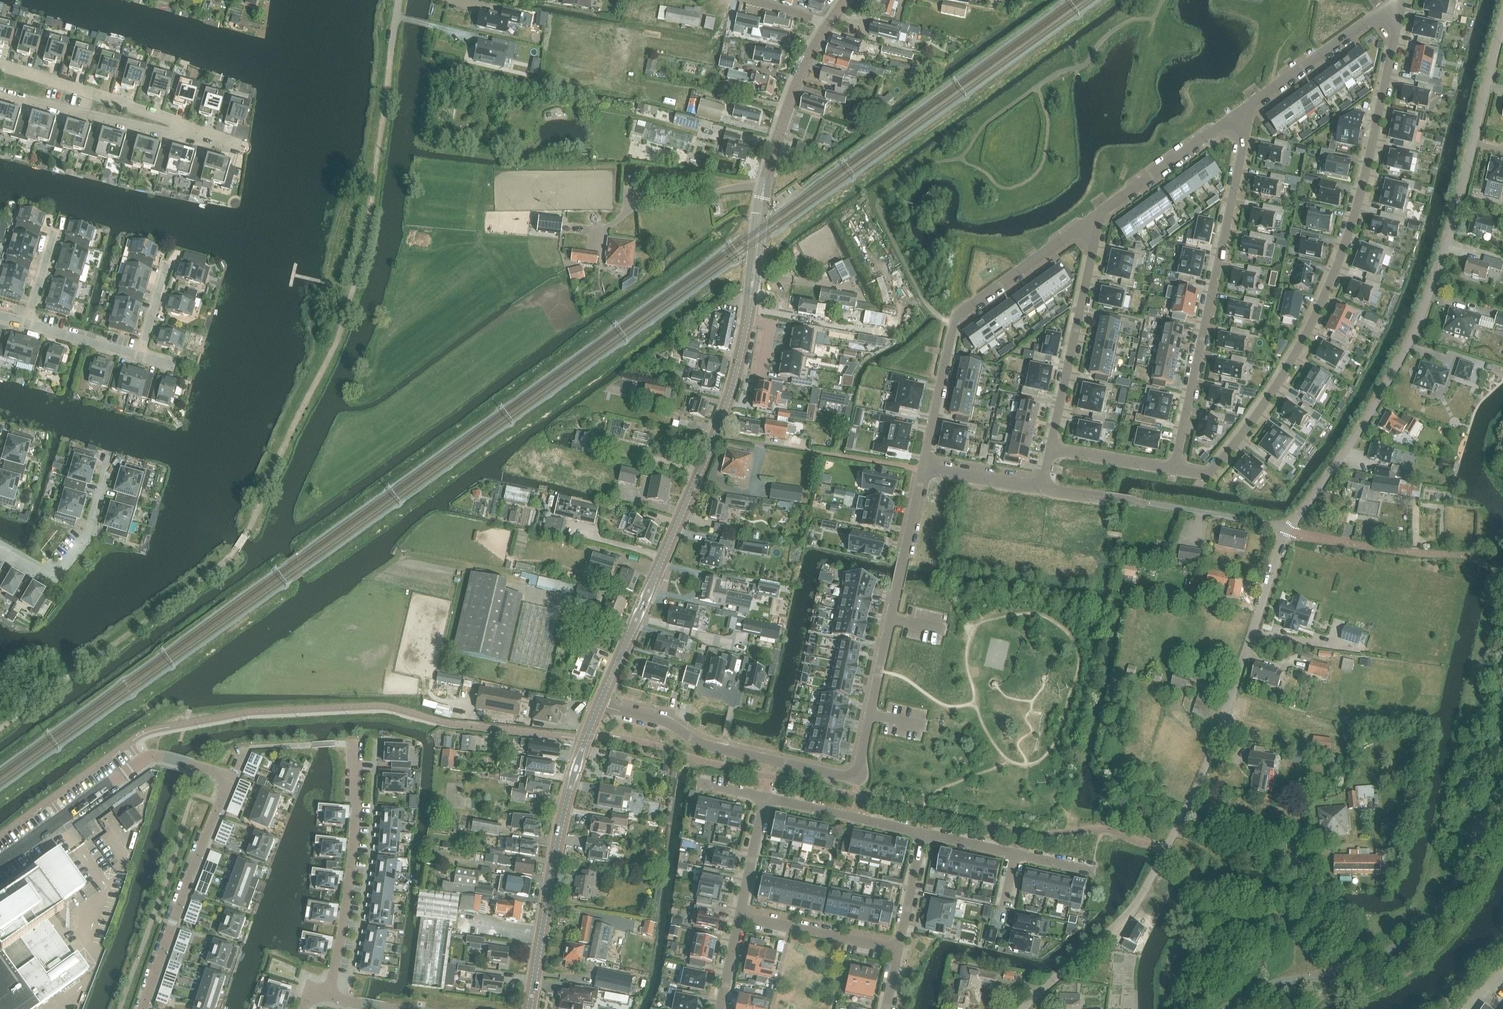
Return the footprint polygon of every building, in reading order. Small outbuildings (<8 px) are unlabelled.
[(565,6),(593,10),(594,0),(566,0),(565,6)] [(826,0),(803,0),(805,1),(804,2),(810,4),(808,9),(822,13),(826,0)] [(898,5),(895,4),(895,2),(888,0),(865,0),(862,10),(878,15),(879,12),(884,14),(894,18),(898,5)] [(1444,22),(1446,16),(1454,17),(1457,2),(1445,0),(1427,0),(1426,3),(1426,4),(1425,5),(1425,6),(1427,6),(1425,11),(1430,12),(1429,19),(1444,22)] [(965,19),(966,13),(967,7),(944,2),(941,13),(965,19)] [(701,14),(702,8),(695,7),(694,9),(685,7),(684,11),(667,8),(661,7),(658,20),(682,25),(681,28),(685,29),(686,25),(698,28),(701,14)] [(503,15),(481,10),(478,28),(508,35),(511,24),(520,25),(523,13),(504,9),(503,15)] [(765,18),(763,26),(772,27),(773,27),(774,25),(780,27),(780,28),(790,30),(792,20),(789,19),(790,18),(775,15),(766,13),(765,18)] [(736,21),(759,25),(761,19),(737,14),(736,21)] [(713,31),(716,19),(706,17),(703,30),(713,31)] [(0,22),(0,49),(3,49),(4,45),(10,46),(10,47),(14,33),(17,24),(7,21),(6,24),(0,22)] [(758,31),(759,25),(736,21),(734,26),(758,31)] [(870,26),(869,31),(870,33),(870,35),(889,39),(900,42),(902,35),(908,36),(909,32),(919,35),(921,29),(892,21),(890,27),(873,23),(873,25),(870,26)] [(1416,21),(1416,22),(1414,30),(1414,31),(1415,31),(1414,36),(1419,37),(1418,39),(1417,43),(1430,46),(1431,41),(1431,39),(1434,40),(1437,25),(1416,21)] [(772,30),(772,28),(763,26),(761,38),(785,43),(787,33),(772,30)] [(32,31),(24,29),(17,54),(29,57),(30,52),(36,54),(37,55),(41,41),(40,41),(43,31),(33,28),(32,31)] [(933,39),(935,33),(923,30),(922,36),(933,39)] [(58,39),(50,37),(43,62),(55,65),(57,60),(62,62),(63,63),(67,49),(66,49),(69,39),(59,36),(58,39)] [(830,45),(850,51),(853,43),(833,36),(830,45)] [(476,53),(474,61),(480,62),(503,68),(506,58),(513,60),(516,49),(517,44),(497,40),(496,47),(479,43),(479,42),(478,42),(476,50),(475,50),(475,52),(476,53)] [(85,45),(84,47),(76,45),(69,70),(82,73),(83,68),(89,70),(88,71),(89,71),(93,57),(95,47),(85,45)] [(854,53),(850,51),(830,45),(826,54),(851,63),(853,57),(854,53)] [(1413,63),(1432,67),(1435,68),(1439,50),(1436,49),(1424,46),(1422,52),(1416,51),(1413,63)] [(752,52),(752,56),(752,58),(753,60),(753,61),(779,66),(781,53),(756,48),(755,49),(753,50),(752,52)] [(1359,50),(1350,56),(1364,75),(1373,69),(1359,50)] [(119,66),(119,65),(121,56),(111,53),(110,56),(102,54),(95,78),(108,82),(109,77),(115,79),(119,66)] [(865,74),(869,75),(871,67),(851,63),(826,54),(823,63),(847,71),(846,76),(856,79),(858,73),(865,74)] [(1351,58),(1342,64),(1355,82),(1364,75),(1350,56),(1350,57),(1351,58)] [(720,57),(718,67),(732,70),(734,62),(726,60),(727,58),(720,57)] [(534,59),(530,74),(537,76),(541,60),(534,59)] [(145,74),(147,65),(137,62),(137,65),(128,62),(121,87),(134,90),(135,86),(141,87),(140,88),(141,88),(145,74)] [(1435,68),(1432,67),(1413,63),(1410,75),(1417,77),(1416,82),(1428,85),(1429,79),(1433,80),(1435,68)] [(1342,64),(1334,70),(1346,88),(1347,88),(1345,85),(1353,79),(1355,82),(1342,64)] [(911,73),(923,75),(924,69),(912,67),(911,73)] [(870,73),(883,77),(884,71),(871,68),(871,69),(870,73)] [(823,76),(821,82),(837,87),(835,92),(850,97),(852,88),(844,86),(846,76),(825,70),(823,76)] [(1334,70),(1325,77),(1337,94),(1346,88),(1334,70)] [(171,83),(173,74),(163,71),(162,74),(154,71),(147,96),(159,99),(161,95),(167,96),(166,97),(167,97),(171,83)] [(728,71),(727,78),(749,83),(752,84),(756,84),(759,85),(758,91),(759,92),(759,93),(765,95),(771,96),(775,82),(769,80),(763,79),(763,77),(758,76),(754,75),(751,74),(750,75),(728,71)] [(1325,77),(1316,83),(1328,101),(1337,94),(1325,77)] [(173,105),(185,109),(187,104),(192,106),(193,106),(197,93),(196,92),(199,83),(189,80),(188,83),(180,81),(173,105)] [(728,100),(732,85),(720,83),(717,97),(728,100)] [(1418,105),(1429,108),(1434,87),(1419,84),(1418,90),(1405,87),(1404,91),(1402,97),(1403,97),(1402,102),(1408,103),(1408,105),(1418,107),(1418,105)] [(1312,86),(1303,92),(1315,110),(1325,103),(1312,86)] [(222,102),(225,92),(215,90),(214,92),(206,90),(199,115),(211,118),(212,113),(218,115),(218,116),(219,116),(223,102),(222,102)] [(686,113),(696,116),(696,117),(719,123),(724,106),(715,103),(716,100),(706,97),(705,100),(701,99),(702,94),(692,91),(686,113)] [(845,104),(848,97),(828,92),(826,99),(845,104)] [(1303,92),(1294,99),(1307,116),(1315,110),(1303,92)] [(824,116),(828,103),(806,96),(801,109),(824,116)] [(880,97),(878,103),(887,106),(889,104),(886,99),(880,97)] [(232,100),(225,125),(237,128),(238,123),(244,125),(244,126),(248,112),(251,102),(241,99),(240,102),(232,100)] [(1294,99),(1285,105),(1298,123),(1307,116),(1294,99)] [(656,115),(658,109),(638,104),(637,110),(656,115)] [(1285,105),(1277,111),(1289,129),(1298,123),(1285,105)] [(747,109),(735,106),(732,117),(758,123),(761,113),(753,111),(754,108),(747,107),(747,109)] [(2,134),(10,107),(9,107),(9,109),(1,107),(0,107),(0,133),(2,134)] [(11,137),(19,140),(25,118),(20,116),(21,111),(10,107),(2,134),(3,134),(3,132),(12,135),(11,137)] [(447,109),(445,118),(453,120),(455,110),(447,109)] [(1289,129),(1277,111),(1267,118),(1271,123),(1266,127),(1273,137),(1287,127),(1289,129)] [(1393,126),(1393,127),(1417,133),(1420,122),(1426,123),(1427,116),(1411,112),(1410,117),(1410,119),(1406,118),(1396,116),(1395,118),(1395,119),(1394,125),(1393,125),(1393,126)] [(1360,133),(1362,126),(1360,126),(1360,123),(1361,124),(1362,115),(1352,113),(1343,120),(1344,120),(1343,122),(1341,122),(1340,126),(1337,139),(1341,140),(1340,143),(1351,145),(1352,142),(1358,144),(1360,135),(1361,133),(1360,133)] [(28,140),(37,142),(45,116),(44,116),(44,118),(33,115),(33,114),(32,114),(31,119),(25,118),(19,140),(27,142),(28,140)] [(698,132),(701,121),(676,114),(673,124),(698,132)] [(46,146),(54,148),(60,126),(55,124),(56,119),(45,116),(37,142),(38,143),(38,141),(47,143),(46,146)] [(642,140),(689,153),(693,136),(636,121),(633,133),(643,136),(642,140)] [(63,148),(72,151),(80,124),(79,124),(79,126),(68,123),(68,122),(67,122),(66,128),(60,126),(54,148),(62,151),(63,148)] [(81,154),(89,157),(95,135),(90,133),(91,128),(80,124),(72,151),(73,151),(73,149),(82,152),(81,154)] [(1392,129),(1392,130),(1391,136),(1391,137),(1391,139),(1405,142),(1404,144),(1403,148),(1416,151),(1417,144),(1415,144),(1417,133),(1393,127),(1393,129),(1392,129)] [(98,157),(107,159),(115,133),(114,133),(114,135),(103,132),(103,131),(102,131),(101,136),(95,135),(89,157),(97,159),(98,157)] [(116,163),(124,165),(130,143),(125,141),(126,136),(115,133),(107,159),(108,160),(108,158),(117,160),(116,163)] [(725,133),(723,142),(728,144),(725,156),(745,161),(747,154),(749,145),(741,143),(741,144),(738,143),(740,136),(725,133)] [(825,137),(823,144),(828,147),(831,139),(825,137)] [(133,165),(142,168),(150,141),(149,141),(149,143),(138,140),(138,139),(136,145),(130,143),(124,165),(132,168),(133,165)] [(151,171),(159,174),(165,151),(160,150),(161,145),(150,141),(142,168),(143,168),(143,166),(152,169),(151,171)] [(1287,151),(1288,144),(1276,141),(1274,147),(1261,145),(1261,149),(1260,149),(1259,155),(1258,159),(1265,161),(1265,163),(1275,165),(1275,163),(1282,164),(1285,150),(1287,151)] [(805,146),(798,143),(794,154),(801,156),(805,146)] [(168,174),(177,176),(185,150),(184,150),(184,151),(173,148),(171,153),(165,151),(159,174),(168,176),(168,174)] [(1388,166),(1387,168),(1409,172),(1412,158),(1409,157),(1409,155),(1410,151),(1398,148),(1397,154),(1392,153),(1391,159),(1389,158),(1389,161),(1388,165),(1388,166)] [(1334,152),(1322,149),(1320,157),(1323,158),(1322,163),(1328,164),(1326,174),(1347,179),(1351,163),(1333,160),(1334,152)] [(186,180),(194,182),(200,160),(195,158),(196,153),(185,150),(177,176),(178,176),(178,175),(187,177),(186,180)] [(203,182),(212,185),(220,158),(219,158),(219,160),(208,157),(208,156),(206,161),(200,160),(194,182),(203,184),(203,182)] [(1493,158),(1492,157),(1486,181),(1487,181),(1502,185),(1502,160),(1493,158)] [(220,158),(212,185),(213,185),(213,183),(222,185),(221,188),(230,191),(236,169),(230,167),(231,161),(220,158)] [(1201,165),(1211,180),(1220,174),(1210,159),(1201,165)] [(1192,172),(1203,187),(1211,180),(1201,165),(1192,172)] [(1183,178),(1194,193),(1203,187),(1192,172),(1183,178)] [(1280,198),(1283,184),(1285,185),(1286,178),(1272,175),(1270,181),(1257,178),(1257,182),(1256,182),(1255,189),(1254,193),(1262,194),(1262,196),(1269,198),(1270,196),(1280,198)] [(1194,193),(1183,178),(1175,184),(1185,199),(1194,193)] [(1385,193),(1384,194),(1405,200),(1405,199),(1407,189),(1413,190),(1415,183),(1403,180),(1402,185),(1401,186),(1387,183),(1387,185),(1386,185),(1386,186),(1385,192),(1384,193),(1385,193)] [(1337,185),(1321,182),(1319,193),(1321,194),(1319,202),(1338,206),(1341,192),(1335,191),(1336,186),(1337,186),(1337,185)] [(1176,206),(1185,199),(1175,184),(1165,191),(1176,206)] [(1153,200),(1163,215),(1172,208),(1162,194),(1153,200)] [(1384,194),(1384,196),(1383,197),(1384,197),(1382,203),(1381,206),(1395,210),(1395,211),(1394,216),(1405,219),(1406,219),(1408,212),(1406,211),(1409,200),(1405,199),(1405,200),(1384,194)] [(1144,206),(1154,221),(1163,215),(1153,200),(1144,206)] [(1320,206),(1308,203),(1306,211),(1310,212),(1308,219),(1311,219),(1308,229),(1317,231),(1318,229),(1330,232),(1333,216),(1319,213),(1320,206)] [(1154,221),(1144,206),(1135,213),(1146,228),(1154,221)] [(1267,212),(1262,211),(1254,210),(1253,214),(1251,220),(1251,224),(1257,226),(1257,228),(1267,230),(1267,228),(1274,229),(1276,219),(1277,215),(1281,216),(1282,209),(1268,206),(1267,212)] [(21,209),(16,227),(40,234),(45,216),(21,209)] [(1126,219),(1136,234),(1146,228),(1135,213),(1126,219)] [(1388,221),(1375,218),(1374,222),(1373,222),(1372,228),(1371,232),(1378,234),(1377,236),(1387,239),(1388,236),(1396,239),(1400,225),(1404,226),(1405,219),(1394,216),(1389,215),(1388,221)] [(1483,215),(1482,221),(1473,218),(1468,234),(1481,238),(1482,233),(1491,236),(1492,230),(1495,231),(1497,231),(1499,229),(1501,225),(1500,222),(1498,221),(1496,220),(1496,219),(1483,215)] [(539,216),(537,232),(561,235),(563,219),(539,216)] [(1127,241),(1136,234),(1126,219),(1117,226),(1127,241)] [(1198,248),(1199,242),(1209,244),(1210,236),(1212,231),(1211,231),(1213,223),(1200,220),(1196,240),(1187,238),(1186,245),(1198,248)] [(70,223),(65,241),(89,248),(94,230),(70,223)] [(16,227),(11,244),(35,251),(40,234),(16,227)] [(1300,250),(1299,255),(1321,259),(1323,250),(1321,250),(1322,243),(1318,242),(1319,237),(1302,233),(1298,249),(1300,250)] [(1265,258),(1268,244),(1272,245),(1273,238),(1259,235),(1258,241),(1249,239),(1245,238),(1244,242),(1243,242),(1242,249),(1241,253),(1249,255),(1249,257),(1257,258),(1257,256),(1265,258)] [(631,268),(634,246),(635,242),(608,238),(605,259),(606,258),(606,265),(631,268)] [(89,248),(65,241),(60,258),(84,265),(89,248)] [(134,241),(129,259),(153,266),(158,248),(134,241)] [(11,244),(6,261),(30,268),(35,251),(11,244)] [(1203,267),(1203,264),(1205,256),(1197,254),(1198,248),(1186,245),(1185,246),(1185,249),(1184,251),(1181,250),(1178,262),(1203,267)] [(1378,245),(1377,249),(1376,251),(1368,248),(1363,246),(1362,248),(1361,249),(1359,255),(1359,256),(1358,257),(1380,265),(1380,266),(1382,266),(1386,255),(1391,257),(1394,251),(1378,245)] [(597,265),(598,253),(572,250),(571,261),(577,262),(597,265)] [(1135,270),(1138,259),(1144,260),(1145,253),(1129,250),(1128,256),(1114,253),(1111,265),(1135,270)] [(1368,274),(1367,275),(1366,280),(1367,280),(1379,284),(1382,278),(1376,276),(1380,266),(1380,265),(1358,257),(1358,259),(1357,260),(1358,260),(1356,265),(1355,265),(1355,266),(1354,269),(1368,274)] [(1484,286),(1490,268),(1501,272),(1502,267),(1502,262),(1485,257),(1483,264),(1469,259),(1464,274),(1473,277),(1479,279),(1477,283),(1484,286)] [(60,258),(55,275),(79,282),(84,265),(60,258)] [(129,259),(124,276),(148,283),(153,266),(129,259)] [(189,281),(200,285),(205,266),(181,259),(176,280),(189,283),(189,281)] [(1299,267),(1294,287),(1308,290),(1309,286),(1312,286),(1315,276),(1312,275),(1313,271),(1310,270),(1311,262),(1299,259),(1297,267),(1299,267)] [(6,261),(1,279),(25,286),(30,268),(6,261)] [(1190,283),(1192,277),(1200,279),(1202,271),(1203,267),(1178,262),(1175,274),(1179,275),(1178,281),(1190,283)] [(843,263),(832,268),(834,271),(839,282),(840,284),(852,279),(843,263)] [(1111,265),(1108,276),(1123,279),(1121,286),(1133,288),(1135,281),(1133,281),(1135,270),(1111,265)] [(570,281),(585,278),(582,266),(578,267),(574,268),(568,269),(570,281)] [(1233,275),(1232,281),(1231,285),(1238,287),(1238,289),(1247,291),(1248,289),(1255,290),(1258,276),(1260,277),(1261,270),(1249,267),(1247,273),(1235,271),(1234,275),(1233,275)] [(1059,268),(1049,274),(1062,292),(1071,285),(1070,283),(1074,279),(1067,269),(1062,273),(1059,268)] [(1049,274),(1041,281),(1053,298),(1062,292),(1049,274)] [(55,275),(50,293),(74,300),(79,282),(55,275)] [(124,276),(119,294),(143,300),(148,283),(124,276)] [(637,281),(630,277),(623,282),(622,291),(637,281)] [(1,279),(0,283),(0,298),(20,304),(25,286),(1,279)] [(1353,300),(1363,304),(1363,301),(1370,304),(1375,291),(1375,290),(1379,292),(1381,285),(1379,284),(1367,280),(1365,286),(1352,282),(1351,286),(1349,291),(1347,296),(1354,298),(1353,300)] [(1041,281),(1032,287),(1045,305),(1053,298),(1041,281)] [(1176,289),(1173,301),(1195,305),(1198,293),(1191,292),(1193,286),(1180,283),(1179,289),(1176,289)] [(1112,307),(1123,310),(1127,289),(1110,285),(1109,291),(1104,290),(1103,295),(1101,295),(1099,304),(1104,306),(1104,307),(1112,309),(1112,307)] [(1032,287),(1023,293),(1036,311),(1045,305),(1032,287)] [(819,302),(854,308),(857,296),(821,289),(819,302)] [(1283,289),(1280,300),(1286,302),(1283,318),(1297,321),(1302,299),(1293,297),(1294,292),(1283,289)] [(180,314),(191,317),(196,299),(172,292),(166,312),(179,316),(180,314)] [(74,300),(50,293),(45,311),(69,318),(74,300)] [(1023,293),(1014,300),(1027,318),(1036,311),(1023,293)] [(114,311),(138,318),(143,300),(119,294),(114,311)] [(1258,308),(1260,301),(1245,298),(1244,304),(1231,301),(1230,306),(1230,307),(1229,311),(1228,316),(1235,318),(1234,320),(1244,322),(1244,320),(1251,321),(1254,307),(1258,308)] [(800,302),(798,303),(798,307),(799,309),(798,314),(823,318),(824,313),(816,311),(817,304),(800,301),(800,302)] [(1195,305),(1173,301),(1171,313),(1174,314),(1172,319),(1185,322),(1186,316),(1193,318),(1195,305)] [(1010,302),(1001,309),(1014,327),(1023,320),(1010,302)] [(1333,319),(1350,327),(1350,328),(1353,329),(1361,312),(1347,305),(1344,311),(1338,308),(1333,319)] [(1014,327),(1001,309),(992,315),(1005,333),(1006,333),(1004,330),(1012,325),(1014,327)] [(1444,332),(1470,340),(1475,325),(1479,327),(1480,325),(1482,317),(1463,311),(1462,312),(1451,309),(1444,332)] [(138,318),(114,311),(109,329),(133,336),(138,318)] [(883,314),(881,326),(890,327),(892,316),(883,314)] [(1496,321),(1495,324),(1502,327),(1502,315),(1498,314),(1496,321)] [(715,315),(708,347),(730,351),(737,319),(715,315)] [(992,315),(984,322),(996,339),(1005,333),(992,315)] [(1120,335),(1123,324),(1120,324),(1122,318),(1109,315),(1108,321),(1102,320),(1100,331),(1120,335)] [(1496,321),(1482,317),(1480,325),(1493,329),(1495,324),(1496,321)] [(1350,327),(1333,319),(1328,331),(1334,333),(1331,339),(1345,345),(1348,339),(1345,338),(1350,328),(1350,327)] [(1179,323),(1167,320),(1166,326),(1163,326),(1161,337),(1181,341),(1184,330),(1178,329),(1179,323)] [(974,326),(974,327),(988,346),(988,345),(996,340),(996,339),(984,322),(975,328),(974,326)] [(170,349),(171,347),(182,350),(187,332),(163,325),(157,345),(170,349)] [(792,329),(790,340),(816,345),(817,334),(823,335),(824,329),(807,326),(806,332),(792,329)] [(988,346),(974,327),(965,333),(969,339),(964,343),(972,353),(977,350),(978,352),(988,346)] [(1235,330),(1234,336),(1230,335),(1221,333),(1220,337),(1218,344),(1219,344),(1218,348),(1243,353),(1246,339),(1248,340),(1250,333),(1235,330)] [(1100,331),(1097,342),(1118,346),(1120,335),(1100,331)] [(6,333),(0,353),(0,357),(17,362),(24,338),(6,333)] [(1047,341),(1044,340),(1042,348),(1045,349),(1044,354),(1035,352),(1033,359),(1046,362),(1047,356),(1056,358),(1058,350),(1059,345),(1061,337),(1048,334),(1047,341)] [(1179,352),(1181,341),(1161,337),(1159,347),(1179,352)] [(24,338),(17,362),(35,367),(42,343),(24,338)] [(816,345),(790,340),(789,351),(814,356),(816,345)] [(1341,351),(1343,347),(1332,341),(1330,345),(1329,347),(1325,345),(1322,349),(1321,349),(1321,350),(1320,351),(1318,355),(1317,355),(1318,355),(1317,356),(1317,357),(1336,368),(1343,355),(1340,353),(1341,351)] [(699,350),(700,344),(688,342),(687,348),(699,350)] [(1097,342),(1095,352),(1116,357),(1118,346),(1097,342)] [(39,368),(57,374),(60,363),(62,363),(66,350),(45,344),(39,368)] [(1177,362),(1179,352),(1159,347),(1156,358),(1177,362)] [(706,357),(698,355),(698,352),(684,349),(683,358),(696,361),(697,359),(704,361),(702,362),(701,368),(702,370),(706,371),(706,372),(724,376),(728,362),(709,358),(706,357)] [(1095,352),(1093,363),(1113,367),(1116,357),(1095,352)] [(807,358),(782,354),(780,365),(805,369),(807,358)] [(981,376),(983,365),(981,365),(982,359),(970,356),(969,362),(963,361),(960,372),(981,376)] [(1246,366),(1247,360),(1233,357),(1231,363),(1218,360),(1217,365),(1216,369),(1216,370),(1215,375),(1222,376),(1222,378),(1231,380),(1232,378),(1243,381),(1246,366)] [(89,383),(108,388),(114,364),(94,358),(90,371),(92,372),(89,383)] [(1175,373),(1177,362),(1156,358),(1154,368),(1175,373)] [(1032,365),(1028,364),(1026,376),(1050,382),(1051,378),(1053,370),(1044,368),(1046,362),(1033,359),(1032,365)] [(1474,366),(1461,362),(1456,377),(1469,381),(1474,366)] [(1093,363),(1090,374),(1096,375),(1095,381),(1108,384),(1109,378),(1111,378),(1113,367),(1093,363)] [(1422,363),(1415,386),(1420,388),(1421,390),(1424,391),(1426,389),(1432,391),(1435,383),(1444,386),(1449,372),(1422,363)] [(111,389),(129,394),(136,370),(118,365),(111,389)] [(805,369),(780,365),(778,376),(792,378),(791,384),(811,388),(812,381),(807,380),(809,369),(805,369)] [(1165,389),(1166,383),(1172,384),(1175,373),(1154,368),(1152,380),(1154,380),(1153,386),(1165,389)] [(1312,371),(1306,382),(1325,393),(1335,377),(1321,369),(1318,374),(1312,371)] [(136,370),(129,394),(147,400),(154,375),(136,370)] [(701,388),(719,391),(721,378),(693,372),(693,371),(687,370),(687,371),(680,370),(678,379),(685,380),(685,381),(694,382),(694,381),(702,383),(701,388)] [(981,376),(960,372),(958,382),(979,387),(981,376)] [(919,400),(922,388),(904,384),(905,378),(893,375),(891,382),(897,383),(894,394),(919,399),(919,400)] [(1050,382),(1026,376),(1022,394),(1038,398),(1039,391),(1048,393),(1049,385),(1050,385),(1050,382)] [(151,401),(169,406),(173,395),(175,395),(178,382),(158,377),(151,401)] [(979,387),(958,382),(956,393),(976,397),(979,387)] [(1325,393),(1306,382),(1300,392),(1305,396),(1302,401),(1313,407),(1316,402),(1319,404),(1325,393)] [(755,396),(780,400),(788,401),(791,402),(792,395),(782,393),(783,385),(771,383),(771,386),(757,383),(755,396)] [(1111,392),(1113,386),(1100,383),(1099,389),(1085,386),(1084,389),(1084,390),(1083,395),(1083,396),(1082,398),(1103,402),(1107,403),(1109,392),(1111,392)] [(666,388),(646,384),(643,398),(663,402),(663,401),(668,402),(671,390),(666,388)] [(1239,395),(1241,388),(1227,385),(1225,391),(1212,388),(1211,392),(1210,398),(1209,403),(1216,404),(1216,406),(1225,408),(1226,406),(1233,408),(1236,394),(1239,395)] [(1159,389),(1147,387),(1146,394),(1151,395),(1149,406),(1170,410),(1172,399),(1158,396),(1159,389)] [(822,398),(821,402),(847,407),(848,398),(825,393),(824,398),(822,398)] [(976,397),(956,393),(954,403),(974,408),(976,397)] [(916,411),(919,400),(919,399),(894,394),(892,405),(886,404),(885,411),(898,414),(898,413),(899,408),(916,411)] [(788,401),(780,400),(755,396),(753,407),(767,410),(768,403),(779,405),(780,404),(788,406),(789,403),(787,403),(788,401)] [(1037,418),(1040,407),(1034,406),(1035,400),(1023,397),(1021,403),(1019,403),(1017,414),(1037,418)] [(1103,402),(1082,398),(1080,410),(1094,413),(1093,419),(1105,422),(1106,415),(1104,414),(1107,403),(1103,402)] [(708,404),(694,399),(694,400),(692,400),(690,401),(689,406),(689,407),(691,408),(690,414),(704,418),(708,404)] [(1295,424),(1301,428),(1309,416),(1311,417),(1314,412),(1312,410),(1304,405),(1300,410),(1289,402),(1287,406),(1283,411),(1281,415),(1287,419),(1286,421),(1294,426),(1295,424)] [(968,424),(969,418),(972,419),(974,408),(954,403),(951,415),(957,416),(956,422),(960,422),(961,423),(968,424)] [(1136,422),(1152,425),(1153,419),(1167,422),(1170,410),(1149,406),(1144,405),(1142,416),(1137,415),(1136,422)] [(1224,422),(1225,415),(1211,412),(1210,419),(1203,417),(1202,422),(1199,434),(1198,439),(1213,442),(1215,435),(1217,435),(1219,426),(1217,425),(1218,421),(1224,422)] [(1405,415),(1401,421),(1387,413),(1378,427),(1383,430),(1388,433),(1394,437),(1402,435),(1404,431),(1410,435),(1417,423),(1405,415)] [(1017,414),(1014,424),(1035,429),(1037,418),(1017,414)] [(885,424),(883,435),(907,440),(910,428),(892,425),(894,419),(894,418),(881,416),(879,422),(885,424)] [(1098,443),(1101,429),(1103,429),(1105,422),(1092,420),(1091,424),(1091,426),(1081,424),(1080,429),(1079,429),(1079,430),(1078,431),(1078,436),(1077,435),(1077,436),(1077,438),(1098,443)] [(740,421),(738,434),(758,437),(758,435),(765,436),(785,440),(786,434),(794,436),(796,427),(766,422),(764,431),(759,430),(760,424),(740,421)] [(966,442),(968,431),(976,433),(977,426),(968,424),(961,423),(960,429),(945,426),(945,428),(945,429),(943,435),(943,436),(943,437),(966,442)] [(1014,424),(1012,435),(1033,439),(1035,429),(1014,424)] [(1140,432),(1140,431),(1136,446),(1158,451),(1158,450),(1160,442),(1160,441),(1159,441),(1160,436),(1156,435),(1157,433),(1158,429),(1142,425),(1141,430),(1140,432)] [(1279,432),(1275,429),(1274,431),(1273,431),(1273,432),(1270,436),(1269,436),(1269,437),(1268,438),(1288,453),(1295,444),(1301,449),(1306,443),(1289,431),(1285,436),(1279,432)] [(581,447),(601,452),(604,438),(584,433),(584,434),(576,432),(574,445),(581,447)] [(6,449),(26,455),(29,445),(32,446),(34,439),(13,433),(10,444),(8,443),(6,449)] [(908,440),(907,440),(883,435),(880,446),(875,445),(873,451),(886,454),(886,453),(887,448),(905,452),(908,440)] [(1012,435),(1010,445),(1008,445),(1007,445),(1030,450),(1033,439),(1012,435)] [(970,442),(966,442),(943,437),(943,438),(942,439),(943,439),(941,445),(941,446),(941,448),(967,454),(970,442)] [(1288,453),(1268,438),(1267,440),(1266,440),(1266,441),(1263,445),(1262,446),(1261,448),(1272,457),(1269,462),(1279,469),(1283,464),(1281,462),(1288,453)] [(1370,459),(1390,465),(1394,450),(1374,444),(1370,459)] [(1030,450),(1007,445),(1005,456),(1004,462),(1021,466),(1022,460),(1028,461),(1030,450)] [(989,447),(983,446),(980,458),(986,459),(988,452),(989,447)] [(4,467),(25,473),(27,466),(23,465),(26,455),(6,449),(5,456),(7,457),(4,467)] [(722,473),(744,479),(746,471),(748,471),(750,460),(750,461),(752,455),(727,449),(721,473),(722,473)] [(95,456),(74,450),(72,457),(75,458),(73,468),(92,474),(94,467),(92,467),(95,456)] [(1259,470),(1264,465),(1254,457),(1251,461),(1250,462),(1246,459),(1243,463),(1242,462),(1241,463),(1240,464),(1238,468),(1237,467),(1237,468),(1236,469),(1236,470),(1239,473),(1238,474),(1244,480),(1246,478),(1254,485),(1264,474),(1259,470)] [(1455,464),(1441,460),(1439,467),(1453,471),(1455,464)] [(121,475),(119,481),(138,487),(142,488),(145,478),(147,471),(126,465),(123,476),(121,475)] [(1396,477),(1398,469),(1399,468),(1393,466),(1390,475),(1396,477)] [(4,467),(0,478),(0,485),(16,490),(19,480),(22,481),(25,473),(4,467)] [(1390,470),(1377,467),(1375,475),(1389,478),(1390,470)] [(66,477),(64,485),(85,491),(88,480),(90,480),(92,474),(73,468),(70,478),(66,477)] [(636,471),(621,468),(619,481),(634,484),(636,471)] [(896,476),(866,470),(862,489),(892,495),(896,476)] [(1413,483),(1400,481),(1374,477),(1372,491),(1398,495),(1399,495),(1411,497),(1413,483)] [(668,502),(669,497),(667,496),(670,482),(652,478),(647,499),(666,503),(666,502),(668,502)] [(1350,480),(1348,490),(1359,493),(1357,500),(1360,501),(1357,513),(1377,518),(1380,504),(1367,501),(1369,491),(1371,484),(1369,484),(1365,483),(1350,480)] [(138,487),(119,481),(117,488),(119,489),(116,499),(137,505),(139,498),(142,488),(138,487)] [(803,489),(772,484),(770,499),(796,503),(801,504),(803,489)] [(16,490),(0,485),(0,504),(15,508),(17,501),(13,500),(16,490)] [(66,493),(63,503),(82,509),(84,502),(82,501),(85,491),(64,485),(62,492),(66,493)] [(837,495),(848,497),(849,491),(838,489),(837,495)] [(572,498),(559,495),(554,515),(594,525),(598,508),(571,502),(572,498)] [(740,497),(727,495),(725,505),(713,503),(710,518),(718,519),(718,520),(719,520),(725,521),(728,509),(732,510),(733,506),(739,507),(756,510),(757,500),(740,497)] [(111,510),(109,516),(132,523),(137,505),(116,499),(113,510),(111,510)] [(893,505),(865,499),(863,512),(890,517),(893,505)] [(82,509),(63,503),(60,513),(56,512),(54,519),(75,525),(78,514),(80,515),(82,509)] [(838,507),(830,506),(829,513),(838,514),(838,507)] [(890,517),(863,512),(860,524),(887,530),(890,517)] [(641,523),(642,520),(630,515),(624,531),(638,536),(637,539),(651,544),(657,527),(643,522),(643,524),(641,523)] [(132,523),(109,516),(107,523),(109,523),(106,534),(127,540),(132,523)] [(1226,541),(1224,547),(1244,551),(1248,534),(1223,530),(1221,540),(1226,541)] [(882,538),(853,532),(849,551),(878,557),(882,538)] [(702,550),(700,557),(702,557),(700,565),(701,565),(718,569),(719,567),(720,567),(722,560),(720,559),(723,548),(729,549),(730,543),(720,541),(719,546),(706,543),(704,551),(702,550)] [(740,541),(738,550),(759,554),(761,544),(740,541)] [(1199,563),(1201,551),(1181,548),(1179,560),(1199,563)] [(615,560),(593,553),(589,565),(611,572),(615,560)] [(1133,577),(1134,568),(1127,567),(1125,576),(1133,577)] [(639,576),(622,569),(616,586),(633,592),(639,576)] [(539,577),(525,574),(516,572),(515,577),(524,578),(533,580),(532,585),(537,586),(539,577)] [(1209,572),(1207,584),(1215,586),(1213,593),(1216,596),(1221,597),(1220,602),(1232,605),(1232,604),(1233,599),(1240,601),(1241,593),(1243,593),(1244,587),(1242,586),(1243,584),(1231,582),(1232,576),(1209,572)] [(6,598),(16,604),(27,587),(21,583),(23,580),(13,573),(2,592),(8,595),(6,598)] [(454,652),(506,664),(521,595),(505,592),(507,582),(501,581),(472,574),(465,604),(454,652)] [(871,593),(871,592),(872,587),(873,588),(875,581),(844,574),(844,576),(846,576),(844,587),(871,593)] [(727,592),(719,590),(721,581),(705,578),(703,586),(702,586),(701,591),(702,591),(700,600),(716,604),(716,603),(720,604),(720,603),(724,604),(750,609),(752,598),(751,598),(751,597),(728,592),(728,593),(727,592)] [(760,580),(757,593),(777,597),(780,584),(760,580)] [(32,609),(30,612),(37,616),(47,599),(42,595),(44,592),(34,586),(23,603),(32,609)] [(574,606),(584,608),(586,600),(595,602),(598,590),(579,586),(574,606)] [(871,593),(844,587),(841,599),(868,605),(871,593)] [(620,623),(624,611),(625,612),(628,604),(611,597),(603,616),(620,623)] [(1307,602),(1294,598),(1292,605),(1285,603),(1280,620),(1287,622),(1284,629),(1297,633),(1300,626),(1306,628),(1312,611),(1305,609),(1307,602)] [(868,605),(841,599),(838,611),(866,616),(868,605)] [(560,612),(525,604),(511,664),(546,672),(560,612)] [(686,611),(671,608),(668,624),(697,630),(701,615),(698,614),(699,608),(687,605),(686,611)] [(12,611),(7,619),(13,623),(18,614),(12,611)] [(866,616),(838,611),(836,622),(863,628),(866,616)] [(779,628),(744,621),(742,632),(777,640),(779,628)] [(833,634),(861,640),(863,628),(836,622),(833,634)] [(1342,640),(1358,645),(1362,632),(1346,627),(1342,640)] [(662,654),(666,656),(667,655),(675,657),(677,650),(683,651),(685,645),(686,645),(689,637),(681,635),(679,643),(658,637),(654,651),(662,654)] [(857,656),(859,646),(840,642),(838,652),(857,656)] [(580,678),(582,678),(584,677),(585,675),(592,678),(600,660),(595,658),(599,651),(584,645),(580,653),(584,654),(582,659),(579,658),(572,675),(577,677),(579,678),(580,678)] [(838,652),(836,662),(855,666),(857,656),(838,652)] [(711,660),(712,660),(706,682),(705,682),(705,683),(721,687),(721,686),(724,673),(733,675),(733,674),(732,674),(736,660),(737,660),(722,656),(721,662),(711,660)] [(664,684),(668,670),(667,669),(669,663),(655,659),(654,665),(647,664),(643,678),(664,684)] [(752,661),(745,659),(742,672),(748,673),(744,690),(759,694),(761,686),(763,686),(765,679),(763,678),(765,671),(750,667),(752,661)] [(836,662),(834,671),(853,676),(855,666),(836,662)] [(1308,674),(1325,678),(1328,667),(1311,662),(1308,674)] [(1278,671),(1279,670),(1256,663),(1251,679),(1266,683),(1266,684),(1278,688),(1283,673),(1278,671)] [(1128,666),(1127,674),(1135,675),(1135,667),(1128,666)] [(700,672),(687,668),(684,678),(690,679),(688,685),(696,687),(700,672)] [(834,671),(831,681),(851,685),(853,676),(834,671)] [(1162,674),(1154,672),(1152,682),(1160,684),(1162,674)] [(1172,685),(1186,689),(1189,677),(1176,673),(1172,685)] [(831,681),(829,691),(849,696),(851,685),(831,681)] [(522,696),(480,688),(476,709),(518,716),(522,696)] [(845,712),(848,700),(820,694),(818,706),(845,712)] [(566,713),(568,705),(561,704),(561,705),(537,700),(534,719),(557,724),(557,722),(559,722),(561,721),(562,715),(561,713),(559,713),(559,712),(566,713)] [(818,706),(815,718),(843,724),(845,712),(818,706)] [(815,718),(813,729),(840,735),(843,724),(815,718)] [(813,729),(810,741),(838,747),(839,742),(840,735),(813,729)] [(461,750),(473,752),(475,738),(463,736),(461,750)] [(543,755),(558,758),(559,746),(522,740),(521,746),(529,747),(528,753),(529,753),(528,756),(542,758),(543,755)] [(810,741),(808,752),(806,751),(806,753),(837,760),(837,753),(837,748),(838,748),(838,747),(810,741)] [(383,744),(383,754),(385,754),(385,762),(398,763),(397,769),(410,770),(411,763),(407,763),(408,747),(393,747),(393,744),(383,744)] [(456,752),(443,750),(441,768),(454,769),(456,752)] [(609,760),(610,760),(607,775),(625,779),(628,763),(627,763),(629,755),(611,751),(609,760)] [(1251,791),(1267,794),(1271,770),(1274,771),(1276,757),(1251,752),(1248,766),(1255,767),(1251,791)] [(555,773),(555,770),(554,768),(555,764),(539,761),(522,759),(521,767),(522,769),(523,770),(526,771),(525,776),(535,778),(535,772),(537,773),(553,776),(553,774),(555,773)] [(297,783),(301,773),(304,767),(291,762),(290,762),(288,768),(283,765),(282,765),(278,776),(297,783)] [(151,771),(75,826),(86,841),(100,831),(93,822),(109,810),(112,807),(114,810),(137,794),(135,791),(155,777),(151,771)] [(397,771),(397,777),(385,777),(385,776),(382,776),(381,787),(383,787),(383,793),(405,794),(406,779),(410,779),(410,772),(397,771)] [(518,777),(488,774),(488,777),(500,779),(500,781),(518,783),(518,777)] [(297,783),(278,776),(274,787),(274,786),(293,794),(297,783)] [(551,783),(536,780),(529,778),(527,784),(525,784),(525,785),(520,785),(519,791),(513,790),(511,797),(526,800),(527,790),(549,794),(551,783)] [(237,787),(235,793),(240,795),(243,790),(237,787)] [(1357,809),(1357,799),(1358,799),(1359,809),(1375,807),(1374,799),(1373,787),(1356,788),(1356,793),(1348,794),(1349,809),(1357,809)] [(600,806),(622,810),(623,801),(629,802),(631,790),(619,788),(617,796),(613,795),(614,793),(600,791),(599,798),(601,798),(600,806)] [(258,801),(277,809),(281,798),(263,791),(262,791),(258,801)] [(114,810),(113,811),(128,832),(142,821),(134,810),(143,803),(137,794),(114,810)] [(258,801),(254,811),(273,819),(277,809),(258,801)] [(692,805),(689,818),(706,822),(710,803),(699,801),(698,806),(692,805)] [(710,803),(706,822),(716,824),(720,805),(710,803)] [(318,805),(318,812),(324,812),(323,824),(343,826),(344,813),(339,813),(340,806),(318,805)] [(720,805),(716,824),(727,826),(731,807),(720,805)] [(731,807),(727,826),(738,829),(742,810),(731,807)] [(1346,826),(1347,826),(1346,807),(1318,809),(1321,837),(1346,835),(1346,826)] [(382,821),(400,822),(401,811),(383,810),(383,809),(382,809),(382,814),(376,813),(376,816),(382,817),(382,821)] [(273,819),(254,811),(250,822),(269,829),(273,819)] [(627,828),(628,817),(613,814),(612,820),(593,817),(591,832),(612,835),(614,826),(627,828)] [(786,817),(775,814),(770,837),(781,840),(786,817)] [(540,828),(540,824),(533,823),(534,817),(514,815),(512,828),(523,830),(523,834),(539,837),(540,828)] [(474,816),(471,832),(499,837),(502,821),(474,816)] [(786,817),(781,840),(791,842),(796,821),(786,819),(786,817)] [(381,832),(399,833),(400,822),(382,821),(381,825),(375,825),(375,828),(381,828),(381,832)] [(806,823),(796,821),(791,842),(802,844),(806,823)] [(817,825),(806,823),(802,844),(813,846),(817,825)] [(828,828),(817,825),(813,846),(832,850),(834,837),(826,836),(828,828)] [(380,843),(398,844),(399,833),(381,832),(380,835),(374,835),(374,838),(380,838),(380,843)] [(251,844),(271,851),(274,841),(256,834),(256,833),(255,833),(251,844)] [(864,835),(853,833),(851,841),(843,839),(841,852),(860,856),(864,835)] [(860,856),(870,859),(875,838),(864,835),(860,856)] [(316,837),(315,844),(321,844),(320,857),(340,859),(341,846),(336,845),(337,839),(316,837)] [(870,859),(881,861),(885,840),(875,838),(870,859)] [(505,851),(535,856),(536,848),(537,844),(507,839),(505,851)] [(600,841),(588,839),(587,848),(588,849),(587,852),(586,852),(586,853),(590,853),(589,859),(603,861),(603,860),(607,861),(608,851),(609,851),(610,849),(611,849),(612,843),(600,841)] [(896,840),(895,842),(885,840),(881,861),(891,863),(896,840)] [(891,863),(902,865),(907,842),(896,840),(891,863)] [(398,844),(380,843),(380,847),(373,847),(373,850),(379,850),(379,854),(380,854),(397,855),(398,844)] [(271,851),(251,844),(247,855),(248,855),(267,862),(271,851)] [(729,850),(708,846),(704,864),(731,870),(734,857),(727,856),(729,850)] [(87,972),(75,955),(73,956),(50,925),(47,927),(44,922),(65,907),(62,903),(85,887),(58,849),(16,879),(21,885),(0,901),(0,1008),(36,1008),(87,972)] [(953,852),(942,850),(937,873),(948,875),(953,852)] [(1358,856),(1358,851),(1352,851),(1352,856),(1334,856),(1334,875),(1382,875),(1382,856),(1358,856)] [(964,856),(953,854),(953,852),(948,875),(960,877),(964,856)] [(516,867),(515,873),(532,875),(532,873),(533,872),(534,870),(533,868),(534,862),(494,856),(493,863),(516,867)] [(976,859),(964,856),(960,877),(971,880),(976,859)] [(377,870),(395,872),(396,861),(379,859),(379,858),(378,863),(372,862),(371,865),(378,866),(377,870)] [(988,861),(976,859),(971,880),(983,882),(988,861)] [(235,871),(254,878),(258,868),(239,861),(239,860),(235,871)] [(983,882),(995,885),(1000,864),(988,861),(983,882)] [(337,863),(327,862),(326,870),(333,870),(333,868),(336,869),(337,863)] [(697,885),(720,890),(721,890),(722,886),(723,878),(718,877),(719,871),(704,868),(702,874),(699,873),(697,885)] [(312,869),(311,876),(317,877),(315,889),(336,892),(338,878),(337,878),(337,879),(333,878),(333,872),(312,869)] [(476,887),(479,872),(457,869),(456,874),(454,884),(476,888),(476,887)] [(376,877),(376,881),(394,883),(395,872),(377,870),(376,874),(370,873),(370,876),(376,877)] [(235,871),(231,881),(250,888),(254,878),(235,871)] [(576,877),(573,898),(578,898),(578,899),(587,901),(589,886),(593,887),(595,874),(583,872),(581,880),(577,879),(577,877),(576,877)] [(1040,875),(1028,872),(1023,893),(1035,896),(1040,875)] [(1035,896),(1047,898),(1052,877),(1040,875),(1035,896)] [(508,877),(502,876),(499,892),(505,893),(506,889),(512,891),(511,894),(517,895),(528,897),(531,881),(519,879),(508,877)] [(1047,898),(1059,901),(1063,879),(1052,877),(1047,898)] [(772,881),(761,879),(757,900),(768,902),(772,881)] [(1070,907),(1071,903),(1075,880),(1075,882),(1063,879),(1059,901),(1058,905),(1070,907)] [(1071,903),(1083,906),(1088,883),(1075,880),(1071,903)] [(227,892),(247,899),(250,888),(231,881),(227,892)] [(375,887),(374,891),(392,894),(394,883),(376,881),(375,884),(369,883),(368,886),(375,887)] [(783,883),(772,881),(768,902),(778,904),(783,883)] [(793,885),(783,883),(778,904),(789,906),(793,885)] [(696,903),(711,907),(713,901),(718,902),(720,894),(721,890),(720,890),(697,885),(697,886),(699,886),(697,897),(697,898),(696,903)] [(804,888),(793,885),(789,906),(799,909),(804,888)] [(476,887),(476,888),(475,893),(492,896),(493,890),(477,887),(476,887)] [(814,890),(804,888),(799,909),(810,911),(814,890)] [(826,892),(814,890),(810,911),(821,913),(826,892)] [(373,902),(391,904),(392,894),(374,891),(373,896),(367,895),(367,898),(373,899),(373,902)] [(247,899),(227,892),(224,902),(243,909),(247,899)] [(840,895),(829,893),(825,914),(836,916),(840,895)] [(481,898),(463,895),(459,910),(478,914),(481,898)] [(851,897),(840,895),(836,916),(847,918),(851,897)] [(929,913),(954,918),(957,906),(958,900),(940,896),(939,902),(932,901),(930,913),(929,913)] [(862,900),(851,897),(847,918),(857,921),(862,900)] [(872,902),(862,900),(857,921),(868,923),(872,902)] [(308,901),(307,908),(313,909),(311,921),(331,924),(333,911),(332,911),(328,911),(329,904),(308,901)] [(522,905),(497,901),(495,914),(506,916),(505,920),(519,922),(522,905)] [(371,913),(389,915),(391,904),(373,902),(372,905),(366,905),(366,907),(372,908),(371,913)] [(883,904),(872,902),(868,923),(878,925),(883,904)] [(894,906),(883,904),(878,925),(889,927),(892,916),(896,917),(898,907),(894,906)] [(695,906),(691,925),(716,930),(718,917),(712,916),(713,910),(695,906)] [(223,923),(242,930),(246,919),(227,913),(227,912),(226,912),(223,923)] [(389,915),(371,913),(371,917),(364,916),(364,919),(370,920),(370,924),(388,926),(389,915)] [(929,913),(928,913),(930,914),(926,930),(945,934),(945,933),(946,929),(952,930),(954,918),(929,913)] [(1016,916),(1013,930),(1014,930),(1038,935),(1039,936),(1043,918),(1042,918),(1031,916),(1030,920),(1017,917),(1017,916),(1016,916)] [(581,929),(580,930),(581,930),(579,942),(590,944),(590,948),(584,947),(567,943),(563,961),(581,964),(582,957),(587,959),(587,960),(606,964),(614,928),(603,926),(604,921),(583,917),(581,929)] [(1133,920),(1123,938),(1136,945),(1145,927),(1133,920)] [(242,930),(223,923),(219,934),(220,934),(238,940),(242,930)] [(367,940),(384,943),(387,932),(369,929),(369,928),(368,933),(362,931),(361,934),(367,935),(367,940)] [(990,929),(987,942),(995,944),(998,931),(990,929)] [(694,936),(692,948),(714,952),(716,940),(711,939),(712,933),(697,930),(695,936),(694,936)] [(303,932),(301,939),(307,941),(305,953),(325,957),(327,943),(327,944),(322,943),(324,936),(303,932)] [(450,936),(420,932),(420,938),(449,942),(450,936)] [(1031,954),(1034,939),(1033,938),(1033,939),(1013,934),(1010,945),(1010,946),(1011,946),(1014,946),(1013,950),(1030,954),(1031,954)] [(488,952),(487,962),(507,965),(509,949),(484,946),(485,940),(467,937),(466,944),(481,946),(480,951),(488,952)] [(365,950),(382,954),(384,943),(367,940),(366,944),(360,943),(359,946),(365,947),(365,950)] [(211,952),(230,959),(234,948),(215,942),(215,941),(214,941),(211,952)] [(763,949),(749,946),(746,960),(760,963),(763,949)] [(714,952),(692,948),(689,959),(690,960),(689,965),(704,969),(706,963),(711,964),(714,952)] [(774,966),(776,952),(763,949),(760,963),(774,966)] [(362,961),(380,965),(382,954),(365,950),(364,954),(358,953),(357,955),(363,957),(362,961)] [(230,959),(211,952),(207,963),(208,963),(227,969),(230,959)] [(746,960),(743,974),(757,976),(760,963),(746,960)] [(380,965),(362,961),(362,965),(356,964),(355,967),(361,968),(360,973),(361,973),(361,972),(378,976),(380,965)] [(757,976),(771,979),(774,966),(760,963),(757,976)] [(701,975),(702,973),(703,969),(686,965),(685,970),(685,971),(684,971),(681,986),(703,991),(703,990),(703,988),(704,988),(703,988),(704,984),(705,983),(704,983),(705,982),(705,981),(704,981),(705,976),(701,975)] [(476,969),(458,966),(457,972),(475,975),(476,969)] [(864,969),(850,967),(847,980),(861,983),(864,969)] [(967,972),(962,971),(957,997),(956,1004),(958,1007),(964,1008),(967,1006),(968,1002),(978,1004),(980,994),(978,994),(981,983),(983,984),(993,986),(996,974),(967,968),(968,969),(967,972)] [(875,986),(878,972),(864,969),(861,983),(875,986)] [(598,970),(594,987),(635,995),(639,978),(598,970)] [(203,982),(222,989),(226,978),(207,972),(207,971),(206,971),(203,982)] [(476,982),(483,983),(482,992),(501,994),(504,979),(477,975),(476,982)] [(847,980),(845,994),(858,997),(861,983),(847,980)] [(266,998),(286,1004),(289,993),(288,993),(280,991),(281,984),(269,981),(267,988),(269,988),(266,998)] [(200,993),(219,999),(222,989),(203,982),(200,993)] [(858,997),(872,1000),(875,986),(861,983),(858,997)] [(563,992),(562,992),(562,993),(562,995),(561,998),(560,1008),(563,1008),(582,1008),(583,1004),(592,1005),(593,999),(596,1000),(597,991),(571,986),(569,993),(563,992)] [(693,998),(694,993),(682,991),(681,995),(681,997),(676,996),(673,1008),(696,1008),(696,1007),(697,1006),(695,1005),(696,1000),(693,1000),(693,998)] [(196,1003),(215,1008),(216,1008),(219,999),(200,993),(196,1003)] [(739,994),(736,1008),(743,1008),(750,1008),(753,997),(739,994)] [(1080,1006),(1080,995),(1060,994),(1059,1008),(1083,1008),(1083,1006),(1080,1006)] [(766,1000),(753,997),(750,1008),(764,1008),(766,1000)] [(286,1004),(266,998),(263,1008),(261,1008),(284,1008),(286,1004)]
